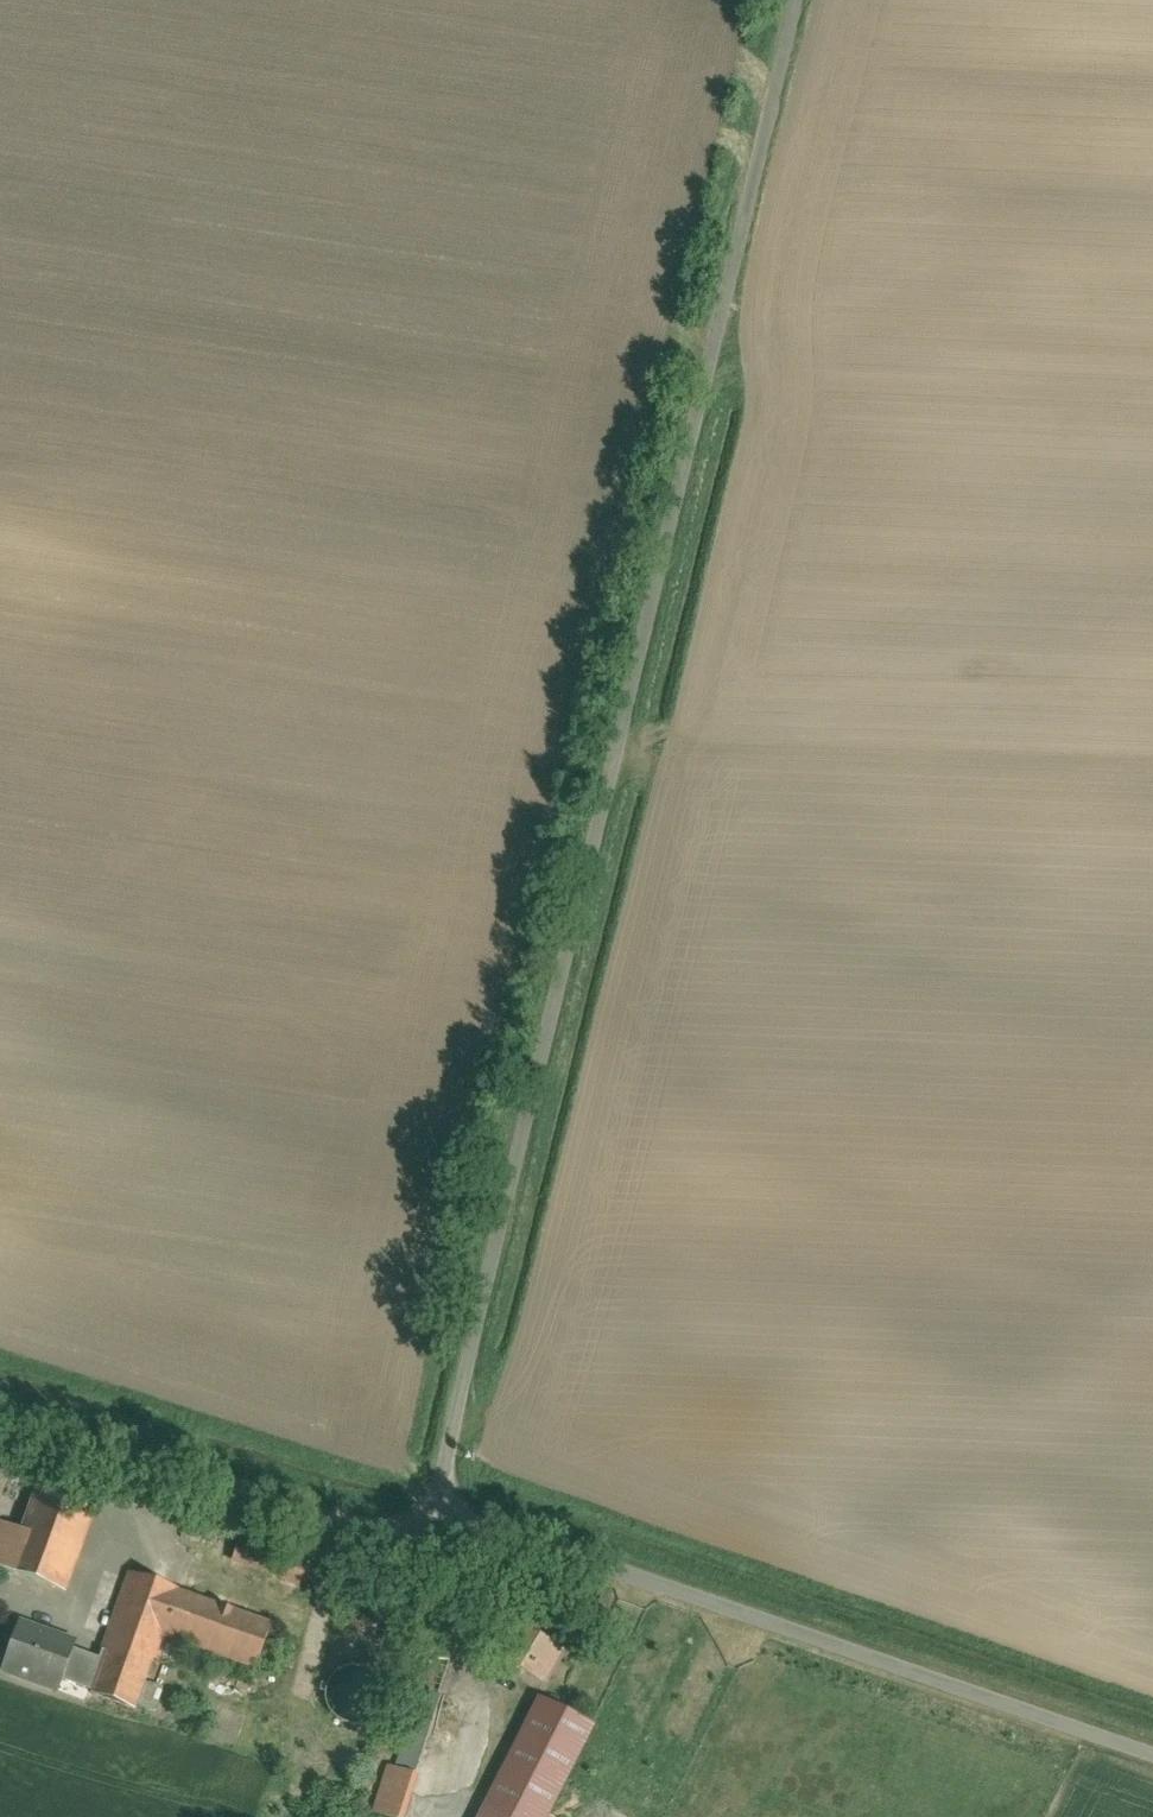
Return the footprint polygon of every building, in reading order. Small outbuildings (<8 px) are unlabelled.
[(68,1590),(101,1495),(42,1475),(23,1529),(0,1521),(0,1566),(68,1590)] [(187,1519),(182,1535),(220,1547),(225,1531),(187,1519)] [(242,1538),(233,1559),(298,1587),(307,1565),(242,1538)] [(274,1618),(130,1571),(103,1653),(95,1678),(90,1692),(142,1709),(165,1639),(257,1669),(274,1618)] [(352,1605),(343,1629),(373,1641),(382,1616),(352,1605)] [(69,1670),(77,1645),(79,1640),(19,1620),(1,1673),(61,1693),(69,1670)] [(525,1671),(547,1684),(568,1647),(545,1634),(525,1671)] [(69,1670),(95,1678),(103,1653),(77,1645),(69,1670)] [(340,1672),(331,1679),(326,1689),(324,1700),(327,1711),(334,1719),(344,1725),(355,1726),(366,1723),(375,1716),(381,1706),(382,1695),(379,1684),(372,1675),(362,1670),(351,1669),(340,1672)] [(508,1816),(550,1816),(598,1724),(540,1694),(487,1800),(484,1805),(508,1816)] [(401,1814),(425,1744),(415,1741),(404,1737),(380,1807),(401,1814)] [(484,1805),(478,1816),(508,1816),(484,1805)]
